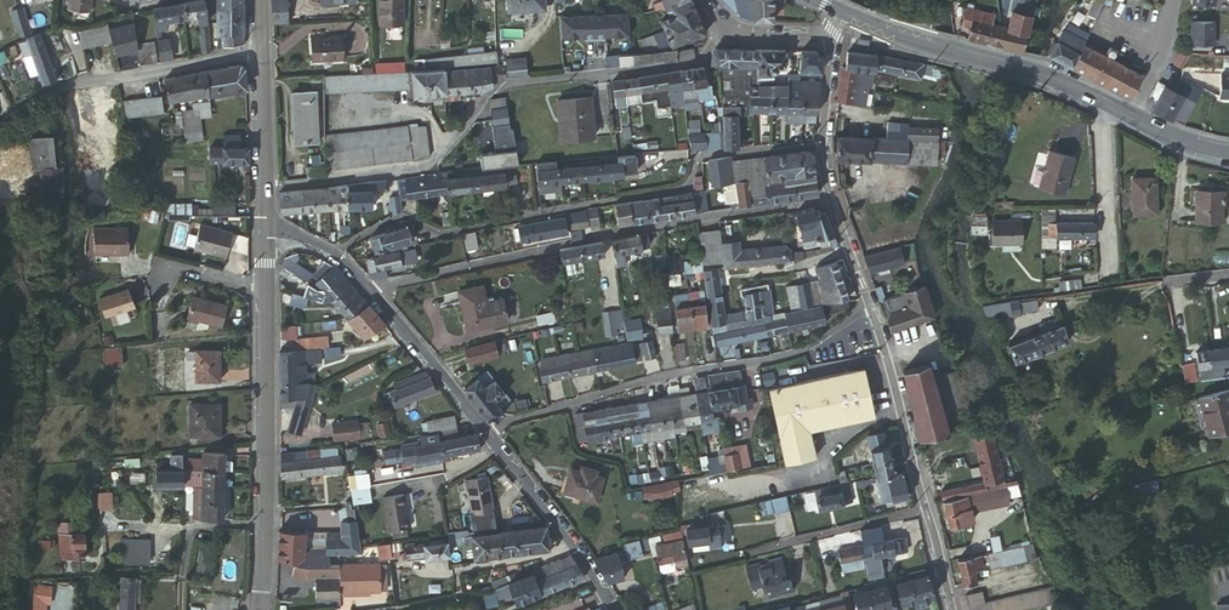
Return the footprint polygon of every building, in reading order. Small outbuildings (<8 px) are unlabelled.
[(95,11),(95,0),(73,0),(73,10),(95,11)] [(205,0),(193,0),(184,2),(186,17),(200,14),(201,22),(208,21),(207,10),(205,0)] [(217,8),(243,3),(243,0),(217,0),(217,8)] [(272,22),(288,21),(287,0),(272,0),(272,22)] [(402,22),(403,0),(380,0),(379,21),(402,22)] [(545,10),(545,0),(508,0),(508,10),(545,10)] [(666,8),(663,0),(659,0),(654,2),(656,9),(666,8)] [(685,0),(663,0),(666,8),(672,6),(685,0)] [(695,7),(692,0),(685,0),(672,6),(675,14),(695,7)] [(725,4),(729,8),(733,11),(739,6),(738,3),(749,0),(721,0),(725,4)] [(752,6),(750,0),(749,0),(738,3),(739,6),(733,11),(739,14),(756,18),(752,6)] [(184,2),(163,6),(165,21),(186,17),(184,2)] [(1015,2),(1010,28),(1029,32),(1033,15),(1035,5),(1015,2)] [(244,16),(243,3),(217,8),(217,21),(244,16)] [(774,21),(774,5),(752,6),(756,18),(756,20),(774,21)] [(974,6),(966,5),(967,12),(971,11),(977,10),(983,11),(997,14),(997,12),(974,6)] [(163,6),(153,8),(156,23),(165,21),(163,6)] [(669,16),(675,14),(672,6),(666,8),(669,16)] [(671,44),(706,32),(695,7),(675,14),(669,16),(661,20),(664,29),(667,35),(671,44)] [(13,12),(18,31),(29,28),(24,9),(13,12)] [(971,11),(967,12),(967,17),(974,19),(995,24),(997,14),(983,11),(977,10),(971,11)] [(573,14),(561,14),(561,37),(584,36),(584,40),(606,38),(605,35),(630,34),(628,11),(621,12),(616,11),(573,14)] [(244,43),(244,16),(217,21),(218,46),(244,43)] [(1000,25),(995,24),(974,19),(972,26),(970,33),(977,40),(995,44),(1000,25)] [(165,21),(156,23),(157,31),(167,30),(165,21)] [(1216,21),(1191,21),(1191,43),(1216,44),(1216,21)] [(77,28),(82,46),(111,40),(106,23),(77,28)] [(210,50),(209,25),(201,26),(202,50),(210,50)] [(1010,28),(1000,25),(995,44),(1021,51),(1025,47),(1029,32),(1010,28)] [(422,29),(423,50),(434,49),(433,28),(422,29)] [(411,29),(412,51),(423,50),(422,29),(411,29)] [(657,50),(660,50),(656,39),(667,35),(664,29),(639,40),(644,51),(657,50)] [(1063,34),(1052,57),(1073,68),(1085,44),(1086,42),(1065,30),(1063,34)] [(35,62),(49,57),(40,33),(26,38),(27,40),(32,54),(35,62)] [(312,34),(313,58),(344,57),(343,37),(324,38),(324,33),(312,34)] [(660,50),(671,44),(667,35),(656,39),(660,50)] [(160,61),(171,59),(168,38),(158,39),(160,61)] [(32,54),(27,40),(19,42),(24,56),(32,54)] [(141,63),(157,61),(156,42),(139,44),(141,63)] [(1085,44),(1073,68),(1128,96),(1132,95),(1134,91),(1142,75),(1085,44)] [(658,61),(678,60),(689,59),(693,55),(692,46),(676,48),(660,50),(657,50),(658,61)] [(761,49),(717,48),(713,53),(713,54),(712,63),(720,63),(721,63),(738,64),(750,64),(760,65),(761,49)] [(786,49),(761,49),(760,65),(760,73),(768,73),(772,73),(773,69),(777,67),(779,66),(785,66),(786,49)] [(488,62),(497,61),(495,50),(487,51),(488,62)] [(636,64),(658,61),(657,50),(644,51),(635,52),(636,64)] [(801,70),(822,72),(824,59),(817,50),(802,50),(801,70)] [(1185,62),(1190,54),(1182,50),(1176,64),(1183,67),(1185,62)] [(469,53),(470,64),(488,62),(487,51),(469,53)] [(878,55),(849,51),(847,66),(867,68),(875,69),(877,70),(877,68),(878,55)] [(120,66),(133,64),(131,52),(118,55),(120,66)] [(621,66),(636,64),(635,52),(620,54),(621,66)] [(459,54),(460,66),(470,64),(469,53),(459,54)] [(38,71),(35,62),(32,54),(24,56),(31,74),(38,71)] [(437,57),(438,68),(460,66),(459,54),(443,56),(437,57)] [(609,67),(621,66),(620,54),(607,55),(609,67)] [(934,67),(878,55),(877,68),(921,77),(922,73),(932,75),(934,67)] [(56,78),(49,57),(35,62),(38,71),(42,83),(56,78)] [(419,70),(429,70),(438,69),(438,68),(437,57),(418,59),(418,60),(419,70)] [(9,71),(21,67),(18,59),(7,63),(9,71)] [(409,70),(412,70),(419,70),(418,60),(408,61),(409,70)] [(388,71),(405,70),(404,61),(388,62),(388,71)] [(508,76),(527,75),(526,61),(507,62),(508,76)] [(376,71),(388,71),(388,62),(376,63),(376,71)] [(246,89),(245,68),(241,63),(218,68),(221,93),(246,89)] [(721,63),(720,63),(720,72),(720,74),(737,74),(738,64),(721,63)] [(492,85),(506,79),(503,64),(489,66),(492,85)] [(720,96),(752,94),(759,95),(760,84),(760,79),(760,75),(750,75),(750,64),(738,64),(737,74),(720,74),(720,96)] [(760,73),(760,65),(750,64),(750,75),(760,75),(760,73)] [(483,89),(492,85),(489,66),(488,66),(445,71),(446,93),(459,92),(472,91),(483,89)] [(867,68),(847,66),(844,66),(840,100),(855,102),(858,85),(865,85),(866,79),(867,68)] [(706,84),(703,67),(692,69),(695,86),(696,86),(706,84)] [(221,93),(218,68),(206,71),(208,94),(208,96),(221,93)] [(875,69),(867,68),(866,79),(870,80),(870,86),(872,86),(875,69)] [(429,70),(430,94),(445,93),(446,93),(445,71),(444,69),(438,69),(429,70)] [(695,86),(692,69),(680,71),(682,84),(682,88),(695,86)] [(322,74),(323,94),(407,87),(406,70),(405,70),(388,71),(376,71),(372,71),(322,74)] [(412,70),(414,95),(430,94),(429,70),(419,70),(412,70)] [(208,94),(206,71),(190,74),(194,96),(208,94)] [(682,84),(680,71),(666,73),(668,86),(682,84)] [(668,86),(666,73),(639,77),(640,90),(668,86)] [(179,76),(183,98),(194,96),(190,74),(179,76)] [(790,85),(789,90),(800,90),(800,81),(801,74),(790,74),(790,85)] [(179,76),(165,79),(166,101),(183,98),(179,76)] [(640,90),(639,77),(625,79),(627,92),(640,90)] [(1220,78),(1219,101),(1228,102),(1228,79),(1220,78)] [(627,92),(625,79),(612,81),(614,94),(627,92)] [(1176,90),(1197,102),(1202,91),(1182,80),(1176,90)] [(802,90),(820,91),(821,82),(800,81),(800,90),(802,90)] [(1150,99),(1156,102),(1165,85),(1160,82),(1150,99)] [(682,88),(682,84),(668,86),(669,93),(669,94),(683,92),(682,88)] [(711,96),(711,90),(707,90),(706,84),(696,86),(697,93),(702,92),(702,97),(711,96)] [(773,95),(787,95),(787,90),(789,90),(790,85),(768,85),(760,84),(759,95),(773,95)] [(858,85),(855,102),(868,103),(870,86),(865,85),(858,85)] [(1155,110),(1184,125),(1197,102),(1176,90),(1165,85),(1156,102),(1153,107),(1155,110)] [(669,93),(668,86),(640,90),(641,97),(669,93)] [(696,86),(695,86),(682,88),(683,92),(685,106),(700,105),(700,98),(698,97),(697,93),(696,86)] [(297,142),(318,140),(315,90),(293,91),(297,142)] [(641,97),(640,90),(627,92),(628,103),(642,101),(641,97)] [(801,112),(802,90),(800,90),(789,90),(787,90),(787,95),(787,111),(801,112)] [(805,112),(818,113),(820,91),(802,90),(801,112),(804,112),(805,112)] [(473,98),(472,91),(459,92),(460,99),(473,98)] [(460,99),(459,92),(446,93),(445,93),(446,100),(460,99)] [(615,105),(628,103),(627,92),(614,94),(615,105)] [(721,104),(723,114),(738,113),(741,113),(742,107),(751,107),(752,94),(720,96),(721,104)] [(752,94),(751,107),(751,110),(754,110),(772,111),(773,95),(759,95),(752,94)] [(126,116),(163,111),(161,95),(124,101),(126,116)] [(773,95),(772,111),(787,111),(787,95),(773,95)] [(908,115),(912,101),(893,95),(889,109),(908,115)] [(590,96),(561,99),(562,104),(559,104),(563,140),(595,136),(590,96)] [(491,109),(506,107),(505,98),(490,101),(491,109)] [(117,102),(102,105),(104,121),(119,119),(117,102)] [(208,102),(192,103),(192,109),(180,110),(181,130),(199,130),(198,118),(209,117),(208,102)] [(510,122),(508,106),(506,107),(491,109),(492,118),(493,125),(510,122)] [(803,122),(804,112),(801,112),(787,111),(786,122),(803,122)] [(723,114),(724,127),(738,126),(738,113),(723,114)] [(857,116),(840,113),(839,113),(836,136),(840,136),(886,139),(910,140),(911,130),(900,129),(900,124),(892,124),(892,122),(875,120),(875,123),(874,128),(865,127),(855,126),(856,122),(857,116)] [(713,131),(722,130),(721,127),(721,121),(712,122),(713,131)] [(324,135),(325,152),(405,143),(403,126),(324,135)] [(633,138),(632,126),(622,127),(623,139),(633,138)] [(724,127),(725,146),(725,147),(739,147),(738,126),(724,127)] [(412,128),(415,158),(425,157),(422,127),(412,128)] [(911,130),(910,140),(938,141),(939,129),(911,127),(911,130)] [(326,169),(415,158),(412,128),(406,129),(405,129),(406,143),(405,143),(325,152),(326,169)] [(665,144),(676,143),(675,129),(664,130),(665,144)] [(199,130),(181,130),(181,141),(199,139),(199,130)] [(707,147),(723,146),(722,130),(713,131),(706,132),(707,147)] [(691,148),(707,147),(706,132),(702,132),(693,133),(690,133),(690,146),(691,148)] [(679,147),(690,146),(690,133),(678,134),(679,147)] [(30,150),(52,148),(50,134),(29,136),(30,150)] [(225,146),(240,146),(240,135),(224,136),(225,146)] [(886,139),(840,136),(839,158),(885,160),(886,139)] [(910,140),(886,139),(885,160),(909,161),(910,140)] [(938,141),(910,140),(909,161),(937,162),(938,141)] [(209,162),(223,162),(223,146),(209,146),(209,151),(209,162)] [(248,162),(248,146),(240,146),(225,146),(223,146),(223,162),(248,162)] [(42,168),(54,166),(52,148),(30,150),(32,169),(42,168)] [(815,171),(812,153),(808,150),(765,156),(769,178),(785,176),(815,171)] [(1064,194),(1075,158),(1049,151),(1039,187),(1064,194)] [(603,177),(623,175),(623,172),(636,171),(635,155),(619,156),(619,153),(618,154),(601,155),(601,163),(603,177)] [(734,168),(733,161),(732,156),(723,157),(725,170),(734,168)] [(769,178),(765,156),(733,161),(734,168),(736,182),(747,180),(752,179),(754,188),(765,186),(778,184),(786,183),(785,176),(769,178)] [(725,170),(723,157),(709,159),(713,185),(727,183),(725,170)] [(558,164),(558,159),(537,162),(538,170),(541,169),(540,165),(550,164),(558,164)] [(307,165),(308,176),(325,174),(324,163),(307,165)] [(582,165),(580,165),(581,180),(588,179),(603,177),(601,163),(591,164),(582,165)] [(581,180),(580,165),(570,166),(562,167),(559,167),(560,181),(564,181),(581,180)] [(44,190),(62,188),(60,166),(54,166),(42,168),(44,190)] [(541,169),(538,170),(540,184),(540,192),(565,189),(564,181),(560,181),(559,167),(551,168),(541,169)] [(736,182),(734,168),(725,170),(727,183),(736,182)] [(490,170),(491,174),(492,185),(502,184),(500,169),(490,170)] [(819,194),(815,171),(785,176),(786,183),(791,182),(804,180),(806,196),(819,194)] [(441,181),(440,173),(406,178),(399,178),(401,195),(401,198),(408,198),(407,185),(441,181)] [(471,177),(473,190),(492,187),(492,185),(491,174),(480,176),(471,177)] [(450,193),(473,190),(471,177),(462,178),(451,179),(448,180),(450,193)] [(1156,213),(1157,177),(1133,177),(1132,213),(1156,213)] [(386,189),(385,180),(374,181),(374,185),(371,185),(371,190),(386,189)] [(445,180),(441,181),(407,185),(408,198),(450,193),(448,180),(445,180)] [(739,206),(751,204),(747,180),(736,182),(739,206)] [(793,198),(806,196),(804,180),(791,182),(793,198)] [(347,208),(350,208),(372,207),(371,190),(371,185),(371,181),(347,185),(347,208)] [(780,200),(793,198),(791,182),(786,183),(778,184),(780,200)] [(768,202),(780,200),(778,184),(765,186),(768,202)] [(328,187),(329,209),(347,208),(347,185),(328,187)] [(755,204),(768,202),(765,186),(754,188),(753,188),(755,204)] [(316,209),(329,209),(328,187),(321,188),(317,188),(314,188),(316,209)] [(63,197),(62,188),(44,190),(45,199),(63,197)] [(303,191),(306,210),(316,209),(314,188),(313,188),(303,190),(303,191)] [(1224,203),(1224,190),(1208,190),(1208,193),(1196,194),(1197,221),(1222,221),(1223,203),(1224,203)] [(292,192),(294,211),(306,210),(303,191),(292,192)] [(675,216),(695,213),(692,194),(692,191),(672,195),(675,216)] [(280,193),(282,212),(294,211),(292,192),(282,192),(280,193)] [(695,213),(707,211),(704,192),(692,194),(695,213)] [(392,213),(402,210),(401,198),(401,195),(390,196),(392,213)] [(675,216),(672,195),(659,197),(659,198),(662,218),(675,216)] [(662,218),(659,198),(642,201),(643,209),(631,211),(633,223),(662,218)] [(643,209),(642,201),(630,203),(631,211),(643,209)] [(618,225),(633,223),(631,211),(630,203),(615,205),(618,225)] [(215,215),(235,215),(235,206),(215,206),(215,210),(215,215)] [(601,226),(598,208),(588,210),(591,226),(594,228),(601,226)] [(834,233),(827,212),(813,208),(798,212),(804,241),(830,234),(834,233)] [(580,228),(589,226),(586,211),(568,214),(570,230),(580,228)] [(445,225),(452,224),(450,214),(443,215),(445,225)] [(1044,226),(1053,225),(1058,224),(1057,215),(1044,216),(1044,226)] [(567,217),(548,221),(551,236),(569,233),(567,217)] [(986,218),(973,219),(974,236),(987,235),(986,218)] [(551,236),(548,221),(520,226),(523,241),(551,236)] [(992,223),(993,241),(1021,243),(1021,221),(992,223)] [(194,246),(226,254),(232,231),(200,223),(194,246)] [(1053,225),(1053,240),(1094,238),(1093,223),(1058,224),(1053,225)] [(408,226),(393,230),(398,245),(408,242),(412,241),(411,238),(410,233),(408,226)] [(128,228),(94,229),(94,254),(128,253),(128,228)] [(582,239),(580,228),(570,230),(572,241),(582,239)] [(393,230),(385,232),(390,247),(398,245),(393,230)] [(699,233),(704,264),(724,260),(722,243),(720,230),(699,233)] [(385,232),(371,236),(375,252),(390,247),(385,232)] [(649,245),(647,233),(640,234),(642,249),(648,248),(649,245)] [(839,245),(834,233),(830,234),(834,243),(806,252),(807,256),(837,248),(839,245)] [(470,251),(479,249),(476,234),(467,236),(470,251)] [(642,249),(640,234),(626,237),(629,252),(642,249)] [(629,252),(626,237),(612,239),(613,241),(615,254),(624,252),(629,252)] [(724,260),(725,267),(791,259),(790,252),(790,247),(790,246),(787,246),(741,251),(740,241),(722,243),(724,260)] [(603,242),(582,246),(585,259),(606,255),(603,242)] [(390,247),(375,252),(377,255),(400,251),(399,250),(398,245),(390,247)] [(906,262),(901,245),(866,255),(871,271),(880,269),(881,273),(891,271),(890,266),(906,262)] [(560,250),(561,254),(563,263),(585,259),(582,246),(560,250)] [(410,263),(408,249),(400,251),(402,265),(410,263)] [(377,255),(368,257),(370,270),(387,267),(402,265),(400,251),(377,255)] [(791,259),(801,258),(804,257),(803,252),(802,251),(790,252),(791,259)] [(624,252),(615,254),(617,267),(626,265),(624,252)] [(665,258),(665,253),(655,254),(656,267),(666,266),(665,258)] [(683,267),(681,255),(667,257),(669,270),(680,268),(683,267)] [(665,258),(666,266),(667,273),(668,273),(680,272),(680,268),(669,270),(667,257),(665,258)] [(283,264),(291,270),(295,263),(287,258),(283,264)] [(329,263),(325,261),(312,272),(305,278),(318,287),(320,286),(316,282),(332,266),(331,265),(329,263)] [(821,281),(840,274),(836,262),(816,269),(820,279),(821,281)] [(305,278),(312,272),(308,271),(295,263),(291,270),(305,278)] [(320,286),(321,288),(324,292),(342,274),(334,265),(332,266),(316,282),(320,286)] [(370,270),(371,276),(380,277),(389,275),(387,267),(370,270)] [(704,271),(713,326),(726,323),(727,323),(719,268),(704,271)] [(681,282),(680,272),(668,273),(669,283),(681,282)] [(352,284),(342,274),(324,292),(329,298),(332,301),(352,284)] [(824,291),(844,284),(840,274),(821,281),(824,291)] [(1089,282),(1088,275),(1069,277),(1070,285),(1089,282)] [(287,284),(303,292),(306,284),(291,276),(287,284)] [(822,303),(828,302),(824,291),(821,281),(820,279),(817,280),(821,297),(822,303)] [(821,297),(817,280),(808,282),(811,299),(821,297)] [(751,291),(768,288),(767,282),(751,285),(751,291)] [(799,294),(802,307),(812,305),(811,299),(808,282),(797,284),(799,294)] [(360,294),(352,284),(332,301),(338,307),(340,310),(360,294)] [(799,294),(797,284),(788,286),(790,295),(799,294)] [(849,297),(844,284),(824,291),(828,302),(849,297)] [(893,329),(935,315),(925,284),(887,298),(882,284),(876,286),(881,299),(887,302),(890,313),(889,319),(893,329)] [(483,285),(458,290),(467,331),(508,321),(503,298),(486,302),(483,285)] [(744,292),(751,291),(751,285),(750,286),(750,285),(740,287),(741,293),(742,293),(742,295),(744,295),(744,292)] [(127,287),(99,298),(105,315),(134,304),(127,287)] [(747,314),(748,318),(749,318),(770,315),(773,314),(768,288),(751,291),(744,292),(744,295),(747,314)] [(304,306),(308,295),(293,290),(289,301),(304,306)] [(690,305),(699,304),(697,291),(689,292),(689,294),(690,305)] [(199,317),(222,322),(227,302),(193,294),(187,317),(198,320),(199,317)] [(346,317),(348,320),(369,304),(360,294),(340,310),(346,317)] [(675,295),(676,306),(688,305),(686,294),(675,295)] [(793,308),(802,307),(799,294),(790,295),(793,308)] [(1020,300),(1022,311),(1039,308),(1038,297),(1020,300)] [(824,314),(849,309),(848,300),(785,312),(786,317),(814,312),(823,309),(824,314)] [(985,305),(989,318),(1022,313),(1022,311),(1020,300),(985,305)] [(690,305),(693,328),(708,326),(705,303),(699,304),(690,305)] [(348,320),(356,328),(377,314),(369,304),(348,320)] [(679,330),(693,328),(690,305),(688,305),(676,306),(679,330)] [(658,332),(674,330),(671,306),(668,306),(655,308),(658,332)] [(625,326),(622,308),(614,310),(616,328),(625,326)] [(826,322),(824,314),(823,309),(814,312),(816,324),(826,322)] [(538,324),(555,320),(553,310),(535,314),(538,324)] [(607,329),(616,328),(614,310),(604,311),(607,329)] [(732,313),(733,321),(746,319),(745,315),(745,311),(732,313)] [(789,330),(816,324),(814,312),(786,317),(789,330)] [(364,337),(386,325),(377,314),(356,328),(364,337)] [(748,318),(750,325),(765,322),(772,320),(770,315),(749,318),(748,318)] [(768,334),(789,330),(786,317),(772,320),(765,322),(768,334)] [(726,323),(713,326),(714,333),(716,333),(750,325),(748,318),(746,319),(733,321),(727,323),(726,323)] [(750,325),(716,333),(718,346),(731,343),(768,334),(765,322),(750,325)] [(1017,360),(1071,340),(1064,323),(1010,342),(1017,360)] [(583,347),(598,344),(597,336),(581,340),(583,347)] [(300,349),(329,346),(328,338),(299,340),(300,349)] [(646,358),(656,355),(652,339),(641,342),(646,358)] [(495,342),(467,349),(471,362),(498,355),(495,342)] [(675,343),(678,361),(687,359),(685,342),(675,343)] [(111,345),(112,364),(129,363),(128,343),(111,345)] [(1219,348),(1221,364),(1223,364),(1228,363),(1228,346),(1219,348)] [(195,379),(220,378),(220,348),(195,348),(195,379)] [(1219,348),(1211,349),(1214,377),(1224,375),(1223,364),(1221,364),(1219,348)] [(316,362),(316,351),(317,349),(305,350),(305,363),(316,362)] [(1197,350),(1201,379),(1214,377),(1211,349),(1197,350)] [(304,382),(305,363),(305,350),(283,352),(281,352),(281,382),(304,382)] [(593,350),(579,353),(578,353),(580,360),(595,357),(593,350)] [(595,357),(598,370),(612,368),(613,368),(626,366),(625,356),(620,357),(613,358),(612,353),(607,354),(606,350),(597,352),(598,356),(595,357)] [(571,375),(598,370),(595,357),(580,360),(578,353),(567,355),(571,375)] [(567,355),(540,360),(541,363),(544,380),(571,375),(567,355)] [(929,362),(904,369),(921,437),(922,437),(949,431),(946,419),(969,412),(957,370),(934,376),(929,362)] [(1182,364),(1186,381),(1197,379),(1194,363),(1182,364)] [(877,416),(867,368),(849,372),(772,388),(787,462),(818,456),(813,429),(877,416)] [(743,384),(741,369),(719,373),(720,379),(709,382),(707,375),(706,375),(709,390),(736,385),(736,386),(743,384)] [(426,372),(393,384),(395,390),(404,386),(429,378),(426,372)] [(720,379),(719,373),(707,375),(709,382),(720,379)] [(704,377),(692,379),(695,393),(706,391),(704,377)] [(430,378),(429,378),(404,386),(409,401),(435,391),(430,378)] [(465,388),(489,419),(496,419),(504,413),(494,400),(485,387),(478,378),(465,388)] [(485,387),(494,400),(504,392),(495,380),(485,387)] [(304,382),(281,382),(282,398),(300,398),(304,382)] [(309,412),(315,388),(309,386),(304,382),(300,398),(297,407),(297,410),(309,412)] [(679,387),(678,382),(667,385),(669,397),(680,395),(679,387)] [(745,384),(743,384),(736,386),(739,402),(748,400),(745,384)] [(739,402),(736,386),(736,385),(709,390),(712,408),(739,403),(739,402)] [(404,386),(395,390),(390,391),(393,401),(394,406),(409,401),(404,386)] [(688,386),(679,387),(680,395),(689,394),(688,386)] [(1228,388),(1200,396),(1210,434),(1228,428),(1228,390),(1228,388)] [(700,419),(714,416),(712,408),(709,390),(706,391),(695,393),(700,419)] [(390,391),(384,394),(387,403),(393,401),(390,391)] [(697,419),(700,419),(695,393),(689,394),(680,395),(685,422),(693,420),(697,419)] [(680,395),(669,397),(673,424),(685,422),(680,395)] [(669,397),(657,399),(662,426),(664,439),(676,437),(675,431),(673,424),(669,397)] [(300,398),(282,398),(282,408),(297,407),(300,398)] [(662,426),(657,399),(647,402),(652,428),(662,426)] [(195,436),(223,433),(220,402),(192,405),(195,436)] [(652,428),(647,402),(636,404),(641,430),(652,428)] [(641,430),(636,404),(626,405),(631,432),(641,430)] [(631,432),(626,405),(615,408),(620,434),(631,432)] [(610,436),(620,434),(615,408),(605,410),(610,436)] [(303,434),(309,412),(297,410),(291,431),(303,434)] [(605,410),(594,412),(596,424),(599,438),(610,436),(605,410)] [(594,412),(583,414),(585,426),(596,424),(594,412)] [(583,414),(576,415),(578,427),(585,426),(583,414)] [(428,420),(429,432),(438,431),(457,428),(455,416),(428,420)] [(715,422),(714,420),(714,416),(700,419),(701,425),(715,422)] [(361,435),(361,434),(359,424),(359,421),(339,424),(341,438),(361,435)] [(380,435),(389,433),(386,422),(377,424),(380,435)] [(675,431),(687,429),(687,428),(685,422),(673,424),(675,431)] [(596,424),(585,426),(587,440),(599,438),(596,424)] [(585,426),(578,427),(580,441),(587,440),(585,426)] [(664,439),(662,426),(652,428),(653,435),(654,440),(664,439)] [(459,437),(457,428),(438,431),(438,433),(440,440),(459,437)] [(653,435),(652,428),(641,430),(643,437),(653,435)] [(986,481),(943,490),(945,498),(968,493),(984,489),(995,487),(1006,484),(993,433),(1000,432),(999,428),(974,434),(986,481)] [(643,437),(641,430),(631,432),(633,444),(643,442),(643,437)] [(1001,432),(1000,432),(993,433),(1005,481),(1016,479),(1001,432)] [(420,444),(440,440),(438,433),(419,437),(420,444)] [(478,435),(477,433),(459,437),(440,440),(442,456),(480,449),(478,435)] [(870,447),(887,444),(885,434),(868,438),(870,447)] [(442,456),(440,440),(420,444),(415,445),(418,460),(442,456)] [(870,447),(873,462),(893,458),(889,443),(887,444),(870,447)] [(418,460),(415,445),(401,447),(404,462),(418,460)] [(727,469),(740,466),(736,445),(723,448),(723,451),(727,469)] [(193,451),(183,451),(183,452),(184,469),(193,469),(193,457),(193,451)] [(225,470),(226,458),(226,451),(204,451),(204,457),(204,470),(225,470)] [(321,451),(307,452),(308,460),(322,458),(321,451)] [(723,451),(716,453),(719,471),(727,469),(723,451)] [(184,469),(183,452),(171,453),(171,462),(172,470),(184,469)] [(307,452),(295,453),(296,462),(308,460),(307,452)] [(295,453),(283,454),(283,463),(296,462),(295,453)] [(308,460),(310,475),(338,471),(336,456),(333,456),(322,458),(308,460)] [(204,457),(193,457),(193,469),(204,470),(204,457)] [(225,470),(233,470),(234,458),(226,458),(225,470)] [(893,458),(873,462),(876,475),(877,475),(888,473),(895,472),(893,458)] [(135,465),(124,466),(125,470),(139,469),(138,460),(135,460),(135,465)] [(296,462),(283,463),(283,479),(310,475),(308,460),(296,462)] [(156,465),(156,471),(172,470),(171,462),(156,465)] [(685,472),(693,471),(692,463),(683,464),(685,472)] [(584,473),(600,476),(601,470),(585,467),(584,473)] [(651,479),(657,477),(655,468),(649,469),(649,473),(651,479)] [(841,479),(847,477),(845,468),(839,469),(841,479)] [(157,488),(184,487),(184,485),(184,469),(172,470),(156,471),(157,488)] [(204,485),(225,485),(225,470),(204,470),(193,469),(184,469),(184,485),(195,484),(204,485)] [(608,477),(600,476),(584,473),(574,470),(569,496),(602,503),(608,477)] [(908,495),(903,470),(895,472),(888,473),(893,498),(893,499),(908,495)] [(371,484),(373,484),(371,471),(352,474),(355,487),(371,484)] [(632,482),(640,481),(638,471),(631,472),(632,482)] [(888,473),(877,475),(882,501),(893,498),(888,473)] [(473,513),(494,509),(490,485),(488,475),(467,479),(473,513)] [(856,481),(858,486),(864,485),(862,475),(855,477),(856,481)] [(680,490),(678,479),(670,481),(672,492),(680,490)] [(1153,479),(1135,482),(1137,495),(1155,492),(1153,479)] [(651,485),(653,496),(654,499),(673,495),(672,492),(670,481),(651,485)] [(1007,484),(1009,496),(1021,493),(1017,482),(1007,484)] [(203,500),(225,500),(225,485),(204,485),(195,484),(196,500),(203,500)] [(371,484),(355,487),(357,500),(372,498),(371,484)] [(968,496),(972,509),(1010,500),(1009,496),(1007,484),(1006,484),(995,487),(984,489),(968,493),(968,496)] [(651,485),(642,488),(645,498),(653,496),(651,485)] [(841,490),(844,503),(853,501),(850,488),(841,490)] [(819,508),(844,503),(841,490),(816,496),(819,508)] [(396,529),(410,526),(413,526),(407,491),(386,495),(392,530),(396,529)] [(771,498),(774,511),(790,508),(787,494),(771,498)] [(102,510),(112,509),(112,495),(101,495),(102,510)] [(972,509),(968,496),(945,501),(951,526),(964,522),(964,520),(974,518),(972,509)] [(771,498),(759,501),(762,513),(774,511),(771,498)] [(225,500),(203,500),(196,500),(195,500),(195,518),(225,518),(225,500)] [(358,524),(355,508),(349,509),(351,524),(358,524)] [(486,533),(498,531),(496,522),(473,525),(475,535),(480,534),(486,533)] [(718,524),(720,538),(729,536),(727,522),(718,524)] [(329,532),(308,531),(307,556),(332,554),(342,554),(364,552),(358,524),(351,524),(343,524),(343,531),(343,540),(329,540),(329,532)] [(710,540),(720,538),(718,524),(714,525),(708,526),(710,540)] [(411,534),(410,526),(396,529),(397,536),(411,534)] [(548,534),(547,526),(533,527),(534,535),(548,534)] [(684,545),(710,540),(708,526),(686,530),(681,531),(683,539),(684,545)] [(884,541),(881,526),(862,530),(865,545),(884,541)] [(534,535),(533,527),(514,530),(516,552),(536,549),(534,535)] [(681,531),(681,529),(663,533),(665,542),(683,539),(681,531)] [(514,530),(498,532),(500,554),(516,552),(514,530)] [(281,531),(281,557),(299,560),(307,556),(308,531),(283,531),(281,531)] [(329,531),(329,532),(329,540),(343,540),(343,531),(329,531)] [(498,532),(498,531),(486,533),(489,555),(500,554),(498,532)] [(74,545),(74,556),(74,558),(84,558),(84,545),(85,545),(85,533),(74,533),(74,534),(74,545)] [(489,555),(486,533),(480,534),(475,535),(472,535),(473,541),(474,557),(489,555)] [(61,534),(61,546),(74,545),(74,534),(72,534),(67,534),(61,534)] [(549,548),(548,534),(534,535),(536,549),(549,548)] [(865,545),(862,545),(864,557),(865,564),(867,570),(884,567),(881,552),(906,548),(905,537),(884,541),(865,545)] [(202,569),(213,569),(214,539),(203,538),(202,569)] [(684,545),(683,539),(665,542),(656,545),(658,554),(673,552),(675,560),(675,564),(688,561),(684,545)] [(39,540),(39,548),(55,548),(55,540),(39,540)] [(127,563),(152,563),(152,540),(127,540),(127,563)] [(450,554),(448,541),(424,544),(425,554),(426,557),(450,554)] [(972,556),(959,559),(964,583),(978,580),(975,568),(984,566),(983,561),(988,560),(990,570),(1037,558),(1037,557),(1032,542),(972,557),(972,556)] [(61,556),(74,556),(74,545),(61,546),(61,556)] [(381,555),(391,554),(389,545),(379,546),(381,555)] [(419,555),(418,545),(406,546),(407,557),(413,556),(413,559),(419,558),(419,555)] [(864,557),(862,545),(839,549),(842,568),(865,564),(864,557)] [(628,551),(619,553),(621,561),(630,559),(628,551)] [(660,562),(675,560),(673,552),(658,554),(660,562)] [(619,553),(596,558),(599,562),(610,581),(625,577),(621,561),(619,553)] [(307,556),(299,560),(296,577),(309,579),(310,569),(311,568),(313,567),(322,567),(332,566),(332,554),(307,556)] [(559,571),(577,563),(571,555),(543,565),(545,570),(547,577),(559,571)] [(763,597),(791,590),(787,576),(784,576),(780,559),(768,562),(769,564),(760,566),(759,563),(746,566),(752,589),(761,586),(763,597)] [(675,564),(675,560),(660,562),(661,570),(664,572),(674,570),(676,568),(675,564)] [(342,574),(343,593),(355,592),(355,590),(384,588),(384,576),(384,562),(384,561),(342,563),(342,574)] [(564,584),(586,576),(577,563),(559,571),(564,584)] [(332,566),(322,567),(323,575),(332,575),(332,566)] [(535,575),(537,581),(547,577),(545,570),(535,575)] [(929,573),(928,570),(908,574),(908,576),(912,575),(912,578),(929,573)] [(524,571),(507,577),(509,581),(521,577),(526,575),(524,571)] [(542,593),(564,584),(559,571),(547,577),(537,581),(542,593)] [(529,598),(542,593),(537,581),(535,575),(534,573),(526,575),(521,577),(529,598)] [(935,595),(929,573),(912,578),(908,578),(914,600),(927,597),(935,595)] [(318,599),(344,597),(343,593),(342,574),(332,575),(323,575),(317,576),(318,599)] [(505,576),(494,579),(496,585),(507,582),(505,576)] [(1150,584),(1148,576),(1140,578),(1142,586),(1150,584)] [(521,577),(509,581),(507,582),(496,585),(494,585),(497,596),(512,591),(516,603),(529,598),(521,577)] [(123,605),(137,606),(137,579),(123,578),(123,605)] [(901,603),(914,600),(908,578),(896,582),(901,603)] [(866,589),(871,609),(893,609),(892,606),(896,605),(890,579),(865,585),(866,589)] [(971,609),(1020,609),(1048,603),(1058,601),(1054,583),(985,600),(982,588),(967,591),(971,609)] [(35,603),(51,604),(52,587),(36,586),(35,603)] [(486,604),(497,601),(493,588),(482,592),(486,604)] [(847,589),(841,590),(841,593),(818,599),(818,601),(821,609),(852,609),(847,589)] [(866,589),(854,592),(859,609),(871,609),(866,589)] [(817,596),(796,601),(794,602),(795,607),(814,602),(814,599),(817,598),(817,596)] [(914,600),(916,607),(929,603),(927,597),(914,600)] [(1060,600),(1058,601),(1048,603),(1050,609),(1062,609),(1060,600)] [(795,607),(796,609),(821,609),(818,601),(814,602),(795,607)] [(1217,602),(1219,609),(1228,609),(1228,601),(1217,602)]
